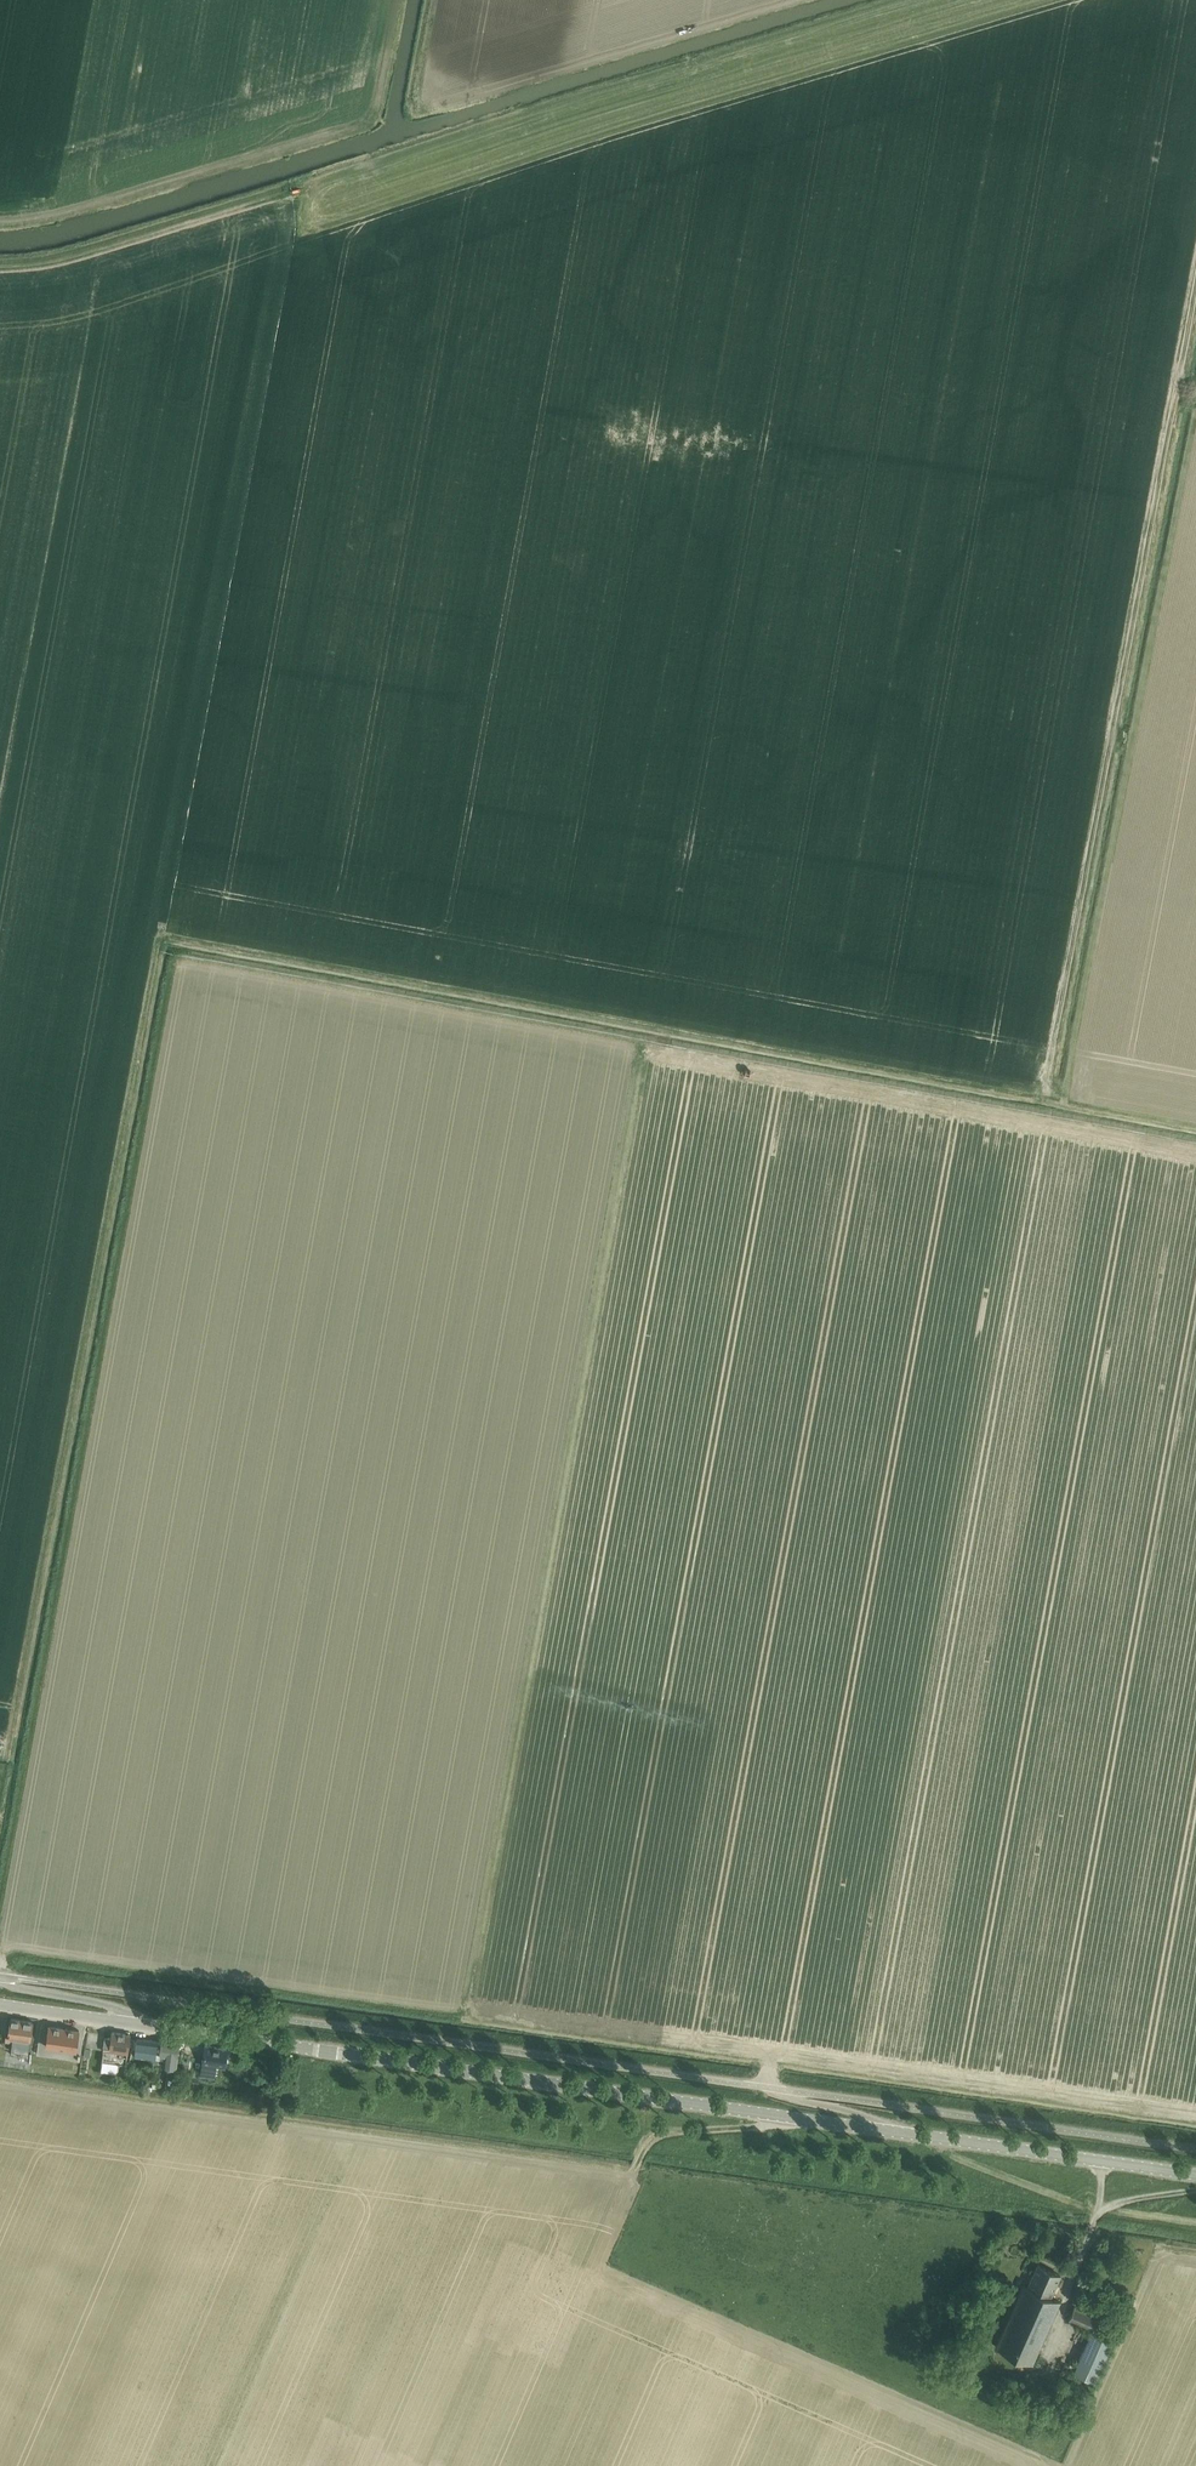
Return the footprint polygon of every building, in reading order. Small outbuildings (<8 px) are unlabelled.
[(5,2036),(5,2040),(13,2041),(11,2049),(29,2051),(31,2039),(31,2038),(33,2021),(11,2018),(10,2027),(9,2036),(5,2036)] [(50,2026),(47,2046),(76,2051),(79,2030),(50,2026)] [(87,2039),(86,2047),(99,2049),(103,2049),(104,2049),(102,2061),(103,2061),(118,2063),(126,2065),(128,2055),(128,2053),(131,2034),(112,2032),(112,2033),(112,2037),(105,2036),(102,2036),(101,2036),(96,2035),(87,2034),(87,2039)] [(168,2063),(167,2075),(166,2082),(176,2083),(178,2065),(177,2065),(180,2041),(162,2039),(162,2043),(158,2043),(159,2041),(137,2038),(134,2056),(156,2058),(164,2059),(163,2063),(168,2063)] [(226,2065),(228,2048),(205,2045),(202,2072),(216,2074),(217,2063),(226,2065)] [(193,2060),(182,2058),(180,2073),(191,2075),(193,2060)] [(997,2346),(1032,2362),(1060,2301),(1051,2297),(1061,2275),(1037,2264),(1027,2287),(1024,2286),(1022,2289),(1019,2288),(1016,2294),(1019,2295),(997,2346)] [(1074,2373),(1095,2382),(1096,2382),(1114,2338),(1095,2330),(1104,2309),(1078,2299),(1069,2319),(1092,2329),(1074,2373)]
